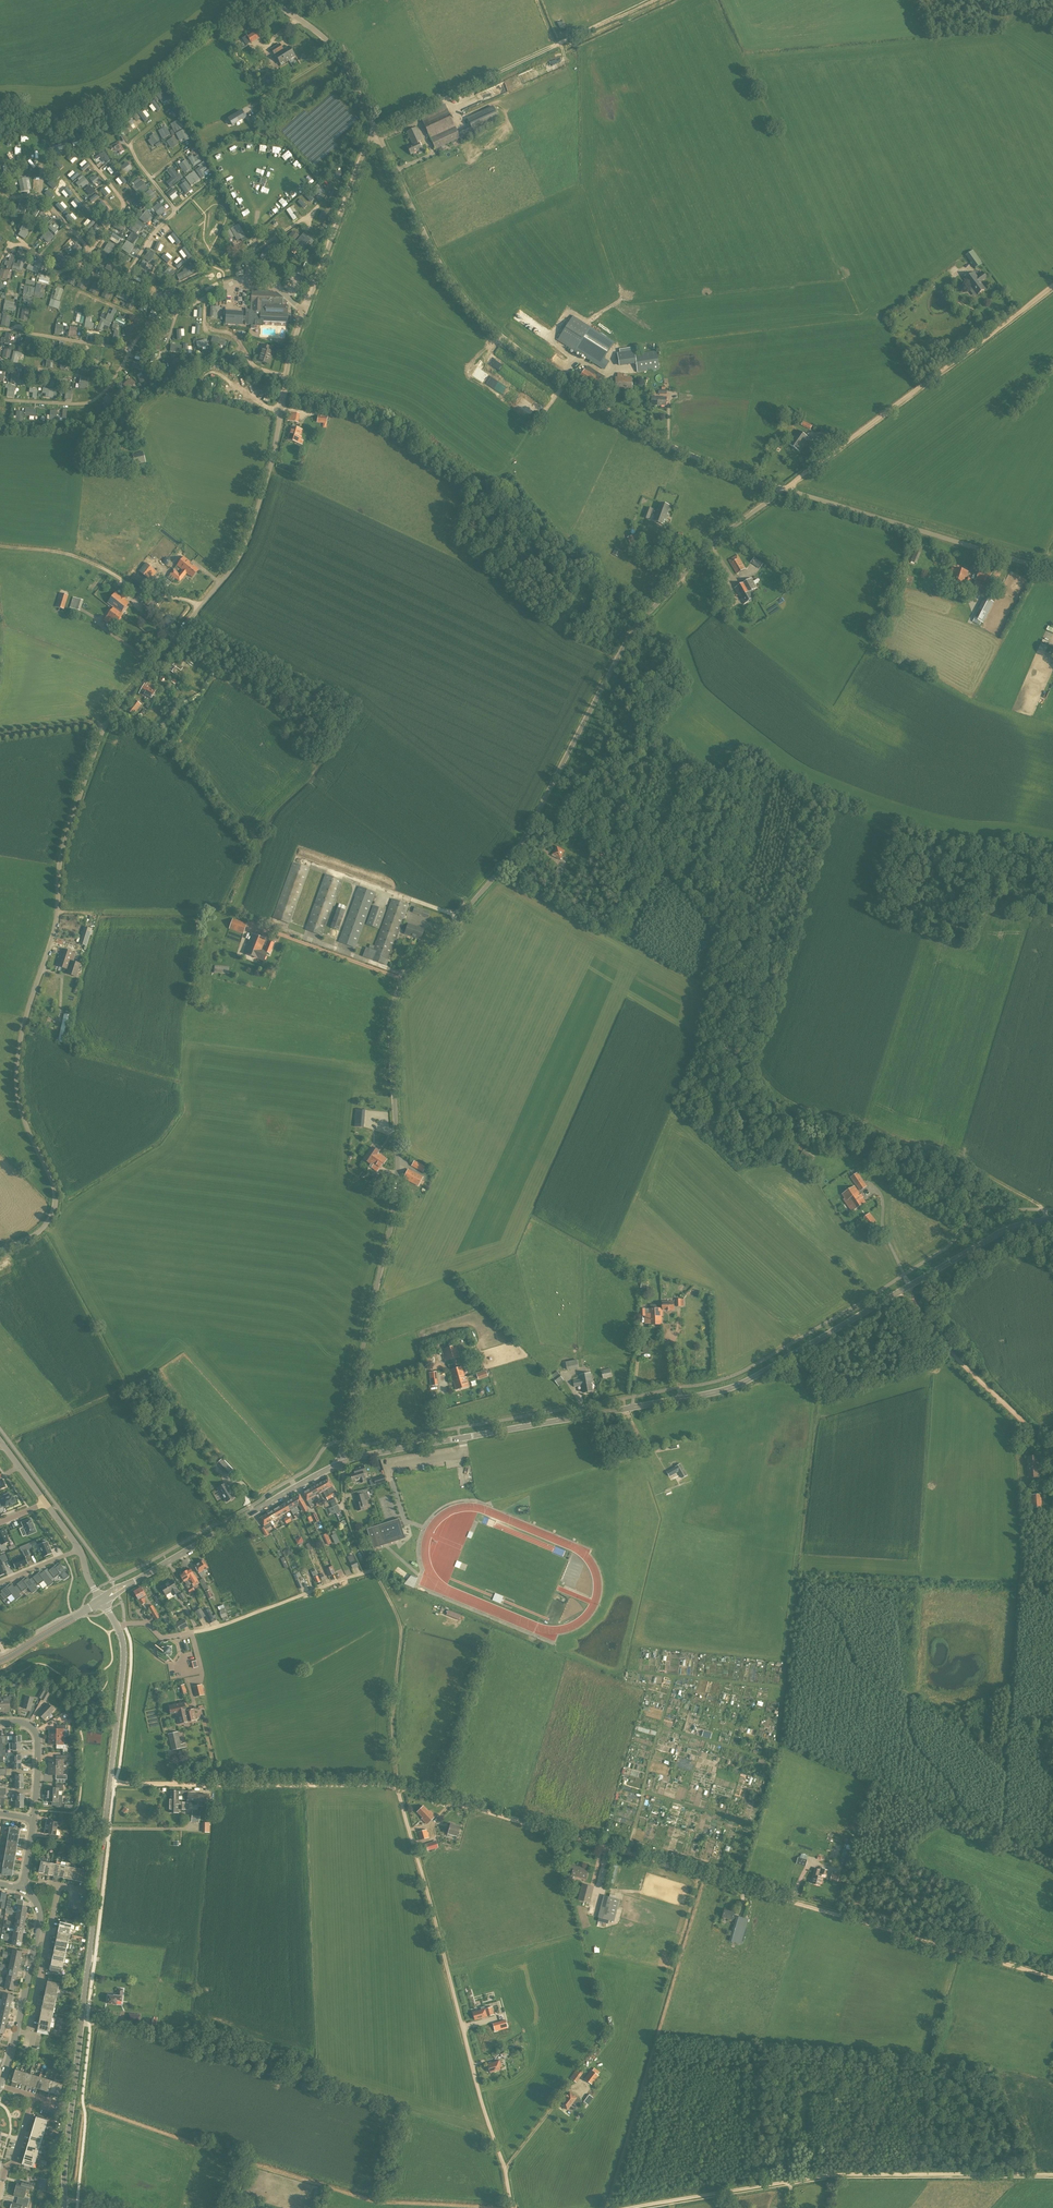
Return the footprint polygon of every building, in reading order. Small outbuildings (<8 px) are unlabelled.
[(557,20),(562,32),(567,30),(562,18),(557,20)] [(247,36),(242,38),(246,45),(251,42),(251,43),(252,43),(252,42),(259,37),(260,38),(261,37),(256,29),(255,30),(248,35),(247,35),(246,35),(247,36)] [(287,54),(284,50),(283,50),(279,44),(271,49),(281,65),(288,61),(284,55),(287,54)] [(289,47),(284,50),(287,54),(284,55),(288,61),(295,57),(289,47)] [(271,73),(265,81),(268,83),(270,82),(275,76),(271,73)] [(164,103),(171,98),(165,90),(158,96),(164,103)] [(151,121),(157,116),(150,106),(144,111),(151,121)] [(446,109),(422,120),(430,139),(437,153),(448,149),(446,145),(460,138),(461,141),(475,135),(474,132),(499,120),(492,106),(467,118),(471,128),(458,134),(446,109)] [(232,125),(245,117),(242,111),(228,119),(232,125)] [(134,123),(132,119),(120,127),(126,135),(133,129),(131,126),(134,123)] [(179,120),(172,124),(176,132),(186,127),(184,122),(180,123),(179,120)] [(160,130),(164,138),(171,135),(166,123),(162,125),(163,128),(160,130)] [(187,140),(192,138),(187,128),(177,133),(180,140),(186,138),(187,140)] [(407,133),(413,145),(418,142),(422,140),(416,128),(407,133)] [(151,137),(152,138),(149,140),(153,146),(162,140),(157,133),(151,137)] [(175,136),(168,142),(173,149),(181,143),(175,136)] [(111,146),(112,150),(121,152),(124,151),(119,142),(111,146)] [(418,142),(413,145),(408,147),(411,154),(421,149),(418,142)] [(144,156),(153,151),(148,143),(139,148),(144,156)] [(73,145),(75,155),(83,154),(81,144),(73,145)] [(165,145),(154,152),(158,157),(168,150),(165,145)] [(97,154),(102,164),(105,162),(106,163),(111,160),(106,150),(97,154)] [(149,165),(158,160),(154,153),(145,158),(149,165)] [(190,157),(194,166),(203,161),(199,154),(195,156),(194,154),(190,157)] [(188,159),(181,164),(186,173),(193,168),(188,159)] [(120,170),(112,161),(106,166),(114,175),(120,170)] [(129,161),(122,167),(128,173),(134,167),(129,161)] [(205,171),(210,168),(206,161),(200,164),(202,167),(198,169),(203,178),(208,175),(205,171)] [(92,164),(83,169),(88,177),(96,172),(92,164)] [(75,171),(72,173),(77,178),(83,174),(77,166),(74,169),(75,171)] [(168,182),(173,187),(184,177),(174,167),(169,172),(174,177),(168,182)] [(196,171),(187,177),(193,185),(202,178),(196,171)] [(113,178),(119,185),(125,178),(119,172),(113,178)] [(84,174),(79,178),(81,180),(77,183),(80,186),(83,184),(85,187),(90,182),(84,174)] [(97,174),(91,179),(97,185),(103,180),(97,174)] [(23,178),(24,191),(32,190),(31,177),(23,178)] [(144,180),(143,181),(141,178),(135,183),(143,194),(150,188),(144,180)] [(182,186),(189,194),(195,189),(188,181),(182,186)] [(128,182),(120,188),(127,199),(136,193),(128,182)] [(86,189),(92,195),(97,191),(91,184),(86,189)] [(106,196),(110,192),(103,184),(99,189),(106,196)] [(320,184),(316,189),(323,196),(327,191),(320,184)] [(67,197),(70,195),(71,197),(75,194),(70,187),(63,191),(67,197)] [(147,192),(153,200),(159,196),(153,188),(147,192)] [(180,196),(178,192),(179,191),(176,188),(169,193),(174,200),(180,196)] [(335,189),(331,199),(338,201),(341,191),(335,189)] [(49,190),(46,194),(53,199),(56,196),(49,190)] [(99,192),(93,196),(96,200),(99,198),(101,202),(104,201),(99,192)] [(313,202),(316,199),(310,192),(307,195),(313,202)] [(115,209),(120,202),(112,195),(107,202),(115,209)] [(296,202),(300,208),(307,202),(303,196),(296,202)] [(26,212),(31,201),(23,198),(19,209),(26,212)] [(78,210),(84,204),(78,198),(72,203),(78,210)] [(64,212),(69,207),(64,201),(59,206),(64,212)] [(327,201),(321,217),(328,220),(334,204),(327,201)] [(105,202),(97,210),(100,213),(108,204),(105,202)] [(162,215),(168,210),(161,202),(155,208),(162,215)] [(296,213),(298,211),(294,206),(288,210),(295,220),(299,218),(296,213)] [(156,216),(148,210),(142,218),(149,224),(156,216)] [(284,223),(292,218),(287,211),(279,216),(284,223)] [(74,213),(72,215),(71,213),(67,216),(74,223),(79,218),(74,213)] [(82,223),(87,227),(89,224),(93,228),(97,224),(88,216),(82,223)] [(133,230),(138,233),(140,230),(143,232),(148,226),(140,220),(133,230)] [(27,223),(20,235),(34,243),(40,231),(27,223)] [(242,223),(233,228),(239,241),(248,237),(242,223)] [(161,234),(169,242),(175,236),(167,228),(161,234)] [(317,228),(314,236),(322,239),(325,231),(317,228)] [(228,231),(232,239),(236,236),(232,229),(228,231)] [(65,243),(73,235),(67,230),(59,238),(65,243)] [(307,250),(317,240),(308,231),(298,241),(307,250)] [(119,244),(122,237),(114,232),(110,238),(119,244)] [(132,232),(128,239),(136,243),(140,236),(132,232)] [(70,252),(78,243),(72,238),(65,247),(70,252)] [(44,252),(49,256),(61,243),(56,239),(44,252)] [(158,239),(152,248),(159,252),(165,244),(158,239)] [(128,240),(123,248),(130,254),(136,245),(128,240)] [(111,254),(117,245),(111,241),(104,250),(111,254)] [(185,260),(189,258),(184,251),(186,250),(183,245),(178,248),(185,260)] [(145,259),(153,262),(156,251),(149,249),(145,259)] [(973,250),(966,255),(975,269),(982,263),(973,250)] [(121,252),(118,258),(128,262),(131,256),(121,252)] [(12,254),(9,268),(13,269),(17,255),(12,254)] [(64,255),(57,260),(62,268),(70,263),(64,255)] [(16,262),(14,269),(24,271),(27,259),(21,257),(19,263),(16,262)] [(173,275),(181,267),(175,261),(177,259),(176,258),(170,264),(174,269),(170,273),(173,275)] [(178,259),(175,261),(182,267),(184,264),(178,259)] [(196,263),(184,269),(185,271),(178,274),(181,280),(200,271),(196,263)] [(3,269),(1,277),(9,279),(12,271),(3,269)] [(971,288),(972,288),(977,295),(985,289),(980,282),(987,277),(984,273),(978,277),(974,273),(965,280),(971,288)] [(40,281),(50,284),(52,277),(42,274),(40,281)] [(72,274),(69,282),(76,285),(79,277),(72,274)] [(10,291),(18,291),(18,281),(11,280),(10,291)] [(98,294),(101,283),(94,281),(91,292),(98,294)] [(35,295),(45,298),(47,289),(41,287),(42,284),(39,283),(35,295)] [(24,294),(35,295),(36,288),(26,286),(24,294)] [(55,299),(62,301),(65,289),(58,287),(55,299)] [(18,301),(19,293),(8,291),(7,299),(18,301)] [(105,291),(103,296),(109,299),(112,294),(105,291)] [(287,317),(287,306),(270,305),(270,303),(283,304),(283,299),(282,298),(282,297),(276,293),(252,292),(251,302),(253,302),(253,311),(246,311),(246,318),(251,318),(251,316),(263,316),(287,317)] [(25,295),(24,301),(30,302),(29,306),(32,307),(34,296),(25,295)] [(127,307),(134,309),(138,299),(131,296),(127,307)] [(38,305),(42,305),(42,301),(39,300),(40,298),(35,298),(34,308),(38,308),(38,305)] [(60,309),(62,301),(53,299),(50,306),(60,309)] [(85,299),(82,308),(89,310),(92,302),(85,299)] [(15,311),(17,302),(7,300),(5,309),(15,311)] [(61,311),(72,313),(73,304),(62,302),(61,311)] [(220,309),(222,309),(222,306),(212,306),(212,317),(220,317),(220,309)] [(29,321),(31,310),(24,308),(21,319),(29,321)] [(113,325),(118,309),(115,308),(114,309),(111,308),(107,319),(103,318),(99,328),(104,330),(107,323),(113,325)] [(50,311),(49,318),(59,319),(60,312),(50,311)] [(225,324),(243,325),(243,320),(243,316),(243,312),(226,311),(225,324)] [(85,323),(87,314),(80,312),(77,322),(85,323)] [(544,337),(548,330),(521,312),(516,319),(544,337)] [(121,318),(118,317),(116,321),(126,325),(127,321),(124,320),(125,317),(122,316),(121,318)] [(573,316),(557,340),(574,351),(604,370),(608,363),(604,360),(611,347),(614,343),(615,342),(590,326),(573,316)] [(44,327),(48,329),(53,320),(46,317),(45,318),(43,318),(42,320),(47,322),(44,327)] [(96,323),(92,323),(93,318),(88,317),(86,327),(95,328),(96,323)] [(213,331),(221,331),(221,325),(224,325),(224,321),(214,321),(213,331)] [(126,328),(127,335),(138,333),(137,326),(126,328)] [(71,336),(82,338),(83,328),(72,327),(71,336)] [(231,337),(244,339),(245,331),(232,329),(231,337)] [(4,342),(11,343),(12,333),(8,333),(8,336),(4,336),(4,342)] [(241,354),(244,344),(235,342),(232,351),(241,354)] [(143,344),(142,349),(138,348),(137,356),(146,357),(148,345),(143,344)] [(261,344),(260,348),(261,348),(259,356),(261,357),(259,361),(269,364),(272,355),(270,355),(271,351),(270,351),(272,347),(261,344)] [(11,358),(13,347),(7,346),(4,356),(11,358)] [(104,356),(107,357),(109,348),(102,347),(100,359),(103,360),(104,356)] [(17,350),(13,360),(17,362),(22,352),(17,350)] [(616,357),(615,357),(617,367),(631,364),(636,364),(637,368),(637,372),(659,369),(658,365),(656,351),(634,354),(619,357),(619,355),(616,356),(616,357)] [(121,365),(122,356),(109,354),(109,358),(115,359),(114,364),(121,365)] [(585,369),(578,379),(596,391),(603,381),(605,377),(588,366),(585,369)] [(20,383),(20,371),(12,371),(12,383),(20,383)] [(152,381),(148,372),(143,374),(143,373),(138,374),(142,385),(152,381)] [(81,387),(89,388),(91,377),(82,376),(81,387)] [(615,388),(615,389),(622,389),(622,390),(631,390),(632,378),(623,377),(617,377),(615,377),(615,388)] [(99,389),(101,384),(93,380),(91,386),(99,389)] [(16,395),(17,385),(8,384),(7,394),(16,395)] [(34,398),(39,398),(39,387),(31,387),(31,393),(35,393),(34,398)] [(47,397),(56,397),(56,389),(44,388),(44,393),(48,393),(47,397)] [(111,406),(122,397),(115,388),(104,397),(111,406)] [(89,391),(76,389),(76,393),(83,394),(82,398),(88,399),(89,391)] [(266,393),(263,400),(268,403),(271,395),(266,393)] [(536,415),(540,410),(519,396),(515,401),(536,415)] [(651,406),(666,406),(666,397),(651,397),(651,406)] [(98,415),(107,411),(102,400),(93,405),(98,415)] [(35,416),(38,416),(38,408),(27,408),(27,416),(31,416),(31,419),(35,419),(35,416)] [(49,420),(64,420),(64,409),(52,409),(52,415),(49,415),(49,420)] [(299,413),(290,412),(288,421),(298,422),(299,413)] [(318,415),(317,422),(327,424),(328,413),(321,412),(321,416),(318,415)] [(302,430),(291,427),(287,440),(299,443),(301,437),(300,437),(302,430)] [(789,443),(799,451),(809,438),(798,430),(789,443)] [(822,436),(814,442),(821,451),(829,445),(822,436)] [(133,456),(131,457),(133,464),(135,463),(135,465),(146,462),(143,451),(132,454),(133,456)] [(649,519),(651,513),(655,515),(653,521),(665,525),(668,515),(667,514),(670,506),(661,503),(658,511),(647,507),(644,517),(649,519)] [(636,544),(634,545),(635,550),(642,547),(636,532),(632,533),(636,544)] [(178,544),(179,542),(170,535),(169,536),(178,544)] [(657,556),(668,560),(673,548),(662,544),(657,556)] [(916,563),(923,547),(917,545),(911,561),(911,563),(914,564),(915,563),(916,563)] [(612,554),(618,557),(621,551),(615,548),(612,554)] [(728,560),(736,574),(746,568),(742,560),(737,554),(728,560)] [(173,569),(167,576),(172,581),(175,578),(179,581),(186,573),(189,575),(192,577),(198,570),(193,565),(194,565),(184,556),(177,565),(182,569),(179,573),(173,569)] [(762,568),(765,563),(756,557),(753,562),(762,568)] [(679,561),(673,558),(667,567),(673,571),(679,561)] [(146,563),(139,571),(150,580),(157,572),(146,563)] [(956,567),(954,577),(965,581),(966,578),(968,571),(956,567)] [(981,569),(976,580),(988,584),(992,573),(981,569)] [(965,581),(954,577),(952,583),(969,588),(971,584),(974,586),(974,587),(985,592),(988,584),(976,580),(976,581),(966,578),(965,581)] [(752,579),(744,583),(749,592),(752,590),(753,590),(757,588),(752,579)] [(749,592),(744,583),(735,588),(744,604),(756,597),(753,590),(752,590),(749,592)] [(125,584),(121,588),(125,592),(129,588),(125,584)] [(941,595),(943,588),(934,586),(933,593),(941,595)] [(55,607),(64,609),(68,595),(59,593),(55,607)] [(108,603),(114,607),(121,613),(129,603),(116,593),(108,603)] [(151,596),(142,607),(150,613),(152,616),(158,609),(155,607),(158,602),(151,596)] [(70,608),(80,611),(83,600),(73,597),(70,608)] [(720,606),(722,611),(724,611),(731,609),(729,603),(720,606)] [(121,613),(114,607),(107,616),(104,620),(107,623),(111,618),(116,623),(123,614),(121,613)] [(987,615),(979,611),(974,619),(983,623),(987,615)] [(174,620),(168,615),(162,621),(168,626),(174,620)] [(139,693),(146,697),(144,699),(147,700),(148,698),(150,700),(156,689),(153,687),(154,686),(147,682),(146,684),(145,683),(139,693)] [(137,711),(137,710),(141,704),(135,700),(128,710),(133,715),(136,711),(137,711)] [(556,857),(560,859),(562,860),(564,856),(562,855),(565,851),(557,847),(552,856),(556,858),(556,857)] [(607,855),(609,857),(611,854),(610,853),(611,851),(606,848),(602,853),(605,855),(605,854),(607,856),(607,855)] [(618,857),(617,862),(624,863),(626,853),(619,852),(618,857)] [(273,917),(290,924),(310,868),(293,862),(273,917)] [(554,874),(556,875),(555,877),(562,880),(566,871),(558,867),(554,874)] [(305,929),(322,936),(342,880),(325,874),(305,929)] [(359,886),(339,942),(355,948),(376,893),(359,886)] [(374,949),(370,959),(386,965),(408,905),(392,899),(375,946),(370,944),(369,947),(374,949)] [(366,924),(379,929),(386,910),(373,905),(366,924)] [(345,910),(338,907),(331,927),(338,930),(345,910)] [(415,907),(412,912),(428,918),(430,912),(415,907)] [(543,932),(550,920),(539,915),(533,926),(543,932)] [(429,918),(419,916),(417,923),(428,925),(429,918)] [(247,924),(233,918),(229,929),(243,934),(247,924)] [(560,926),(550,920),(543,932),(554,938),(560,926)] [(405,934),(420,939),(424,929),(409,924),(405,934)] [(84,926),(79,944),(87,946),(92,929),(84,926)] [(274,943),(269,941),(265,951),(261,950),(266,939),(252,934),(245,953),(264,961),(267,953),(270,954),(274,943)] [(596,937),(592,945),(612,956),(616,948),(596,937)] [(57,965),(67,969),(69,961),(73,962),(76,953),(61,949),(57,965)] [(69,961),(67,969),(70,969),(69,975),(76,977),(80,964),(73,962),(69,961)] [(215,965),(214,973),(229,974),(229,966),(215,965)] [(64,1014),(58,1042),(65,1044),(72,1016),(64,1014)] [(354,1127),(363,1127),(365,1110),(356,1109),(354,1127)] [(372,1147),(363,1159),(370,1164),(371,1164),(379,1170),(387,1159),(378,1153),(379,1152),(372,1147)] [(803,1151),(798,1159),(810,1166),(815,1158),(803,1151)] [(411,1166),(421,1171),(424,1166),(414,1161),(411,1166)] [(407,1170),(403,1177),(403,1178),(418,1186),(423,1177),(408,1169),(407,1170)] [(858,1172),(851,1177),(860,1191),(867,1186),(858,1172)] [(842,1194),(853,1211),(865,1203),(854,1186),(842,1194)] [(877,1221),(870,1213),(862,1219),(869,1228),(877,1221)] [(662,1302),(662,1308),(663,1310),(667,1310),(667,1311),(670,1311),(670,1310),(674,1310),(674,1301),(662,1302)] [(663,1310),(662,1308),(657,1308),(656,1304),(650,1305),(650,1308),(640,1309),(640,1316),(646,1315),(649,1315),(649,1325),(662,1325),(662,1316),(663,1316),(663,1310)] [(459,1357),(456,1345),(443,1348),(447,1360),(459,1357)] [(565,1356),(567,1370),(579,1368),(576,1354),(565,1356)] [(450,1370),(454,1381),(466,1377),(464,1371),(463,1371),(462,1366),(450,1370)] [(601,1371),(603,1379),(612,1377),(610,1369),(601,1371)] [(486,1370),(476,1374),(478,1379),(487,1376),(486,1370)] [(429,1372),(431,1386),(438,1385),(436,1371),(429,1372)] [(551,1376),(559,1386),(565,1382),(557,1371),(551,1376)] [(582,1385),(584,1393),(593,1391),(591,1383),(593,1383),(591,1373),(579,1375),(580,1380),(573,1381),(574,1387),(582,1385)] [(466,1377),(454,1381),(456,1390),(469,1386),(466,1377)] [(1027,1467),(1028,1478),(1040,1477),(1039,1464),(1038,1464),(1037,1456),(1027,1456),(1028,1466),(1027,1467)] [(217,1463),(228,1475),(233,1470),(222,1458),(217,1463)] [(681,1464),(667,1472),(670,1477),(678,1472),(682,1478),(687,1475),(681,1464)] [(353,1468),(354,1472),(349,1473),(352,1482),(360,1480),(361,1483),(365,1481),(364,1478),(365,1478),(363,1473),(366,1472),(364,1465),(353,1468)] [(386,1482),(384,1476),(373,1479),(375,1485),(386,1482)] [(328,1478),(322,1482),(331,1498),(333,1497),(331,1492),(334,1490),(332,1486),(333,1486),(328,1478)] [(322,1482),(316,1485),(320,1493),(323,1492),(327,1500),(331,1498),(322,1482)] [(217,1488),(226,1502),(234,1497),(225,1483),(217,1488)] [(316,1485),(310,1489),(316,1500),(316,1501),(318,1505),(320,1505),(317,1500),(318,1499),(316,1495),(320,1493),(316,1485)] [(309,1489),(302,1493),(307,1501),(310,1507),(313,1506),(311,1502),(315,1500),(309,1489)] [(370,1499),(367,1493),(366,1489),(362,1490),(363,1494),(358,1495),(355,1496),(358,1503),(356,1504),(358,1510),(364,1509),(363,1506),(367,1505),(365,1501),(370,1499)] [(10,1505),(10,1506),(13,1505),(12,1504),(16,1502),(14,1498),(13,1498),(12,1496),(11,1496),(10,1493),(0,1497),(0,1502),(1,1503),(3,1502),(5,1507),(10,1505)] [(1041,1494),(1029,1495),(1030,1508),(1042,1507),(1041,1494)] [(299,1495),(292,1499),(297,1506),(299,1505),(300,1508),(302,1506),(305,1511),(308,1509),(299,1495)] [(292,1499),(286,1503),(290,1510),(297,1506),(292,1499)] [(286,1503),(280,1506),(284,1514),(290,1510),(286,1503)] [(333,1507),(336,1514),(341,1512),(338,1505),(333,1507)] [(280,1506),(273,1510),(278,1518),(284,1514),(280,1506)] [(273,1510),(266,1514),(271,1522),(273,1521),(275,1524),(279,1521),(277,1518),(278,1518),(273,1510)] [(271,1522),(266,1514),(259,1518),(264,1527),(261,1528),(264,1533),(267,1531),(266,1529),(272,1525),(271,1522),(269,1524),(269,1523),(271,1522)] [(31,1519),(22,1523),(27,1536),(36,1532),(31,1519)] [(367,1529),(373,1549),(405,1538),(401,1525),(402,1524),(401,1521),(400,1522),(399,1519),(367,1529)] [(7,1548),(5,1543),(9,1542),(4,1530),(0,1531),(0,1549),(1,1551),(7,1548)] [(44,1557),(52,1553),(47,1541),(39,1545),(44,1557)] [(15,1569),(28,1564),(25,1558),(30,1556),(27,1549),(22,1551),(24,1556),(12,1561),(15,1569)] [(347,1557),(352,1569),(358,1566),(355,1560),(355,1561),(352,1554),(347,1557)] [(284,1557),(280,1559),(285,1569),(288,1567),(284,1557)] [(194,1566),(201,1578),(205,1576),(202,1571),(208,1568),(204,1560),(203,1561),(202,1560),(200,1561),(200,1563),(194,1566)] [(65,1580),(70,1576),(60,1564),(56,1568),(55,1566),(49,1571),(55,1578),(60,1574),(65,1580)] [(325,1569),(328,1576),(335,1573),(332,1566),(325,1569)] [(197,1580),(190,1568),(184,1572),(189,1579),(192,1583),(197,1580)] [(49,1587),(54,1583),(44,1571),(39,1575),(38,1573),(33,1578),(39,1585),(44,1581),(49,1587)] [(185,1585),(187,1589),(191,1587),(190,1585),(192,1583),(189,1579),(184,1572),(179,1575),(184,1582),(185,1582),(186,1584),(185,1585)] [(403,1582),(413,1587),(417,1576),(413,1574),(412,1573),(411,1573),(410,1573),(409,1574),(403,1582)] [(33,1593),(38,1589),(28,1578),(24,1581),(23,1580),(17,1585),(23,1592),(28,1587),(33,1593)] [(208,1588),(203,1578),(199,1580),(205,1590),(208,1588)] [(161,1590),(161,1591),(162,1592),(163,1592),(164,1592),(166,1595),(171,1592),(173,1595),(178,1592),(176,1589),(177,1588),(171,1579),(167,1582),(168,1583),(161,1587),(162,1588),(161,1589),(161,1590)] [(1,1596),(5,1600),(12,1594),(17,1600),(22,1596),(12,1585),(8,1588),(7,1587),(1,1591),(3,1594),(1,1596)] [(144,1598),(146,1596),(141,1587),(134,1592),(141,1605),(145,1602),(144,1600),(145,1600),(144,1598)] [(502,1603),(505,1595),(496,1592),(494,1600),(502,1603)] [(148,1608),(154,1617),(158,1614),(153,1605),(148,1608)] [(222,1618),(223,1621),(228,1619),(223,1605),(218,1607),(219,1610),(220,1609),(220,1615),(221,1618),(222,1618)] [(205,1616),(201,1608),(194,1612),(199,1620),(205,1616)] [(208,1609),(204,1611),(210,1623),(212,1622),(215,1621),(212,1616),(208,1609)] [(459,1620),(460,1616),(448,1610),(446,1615),(459,1620)] [(165,1621),(167,1624),(170,1622),(169,1620),(171,1618),(168,1613),(162,1617),(164,1621),(165,1621)] [(184,1619),(176,1624),(179,1630),(188,1626),(184,1619)] [(164,1640),(161,1641),(156,1649),(156,1650),(157,1650),(158,1656),(157,1657),(157,1658),(165,1663),(168,1663),(167,1657),(167,1656),(170,1656),(171,1662),(174,1661),(179,1654),(179,1652),(178,1653),(177,1646),(178,1646),(177,1644),(170,1639),(167,1640),(168,1646),(165,1647),(165,1646),(164,1640)] [(202,1684),(192,1686),(195,1697),(205,1694),(202,1684)] [(42,1689),(38,1697),(41,1699),(46,1691),(42,1689)] [(41,1699),(45,1701),(50,1693),(46,1690),(41,1699)] [(9,1697),(2,1697),(2,1712),(10,1711),(10,1704),(14,1704),(14,1695),(9,1695),(9,1697)] [(23,1708),(31,1710),(34,1698),(26,1696),(23,1708)] [(171,1715),(175,1714),(175,1713),(186,1711),(184,1702),(169,1706),(171,1715)] [(38,1714),(44,1720),(54,1710),(48,1704),(38,1714)] [(175,1713),(175,1714),(177,1724),(197,1720),(194,1709),(186,1711),(175,1713)] [(50,1729),(50,1737),(64,1737),(68,1737),(68,1730),(66,1729),(66,1725),(59,1725),(59,1729),(57,1729),(50,1729)] [(168,1734),(172,1750),(181,1748),(178,1732),(168,1734)] [(64,1744),(64,1737),(50,1737),(49,1744),(56,1744),(58,1744),(58,1749),(63,1749),(63,1752),(68,1752),(68,1744),(64,1744)] [(49,1760),(49,1768),(63,1768),(63,1766),(63,1760),(67,1760),(67,1756),(67,1755),(57,1755),(57,1760),(56,1760),(49,1760)] [(63,1768),(49,1768),(49,1775),(56,1775),(56,1779),(67,1779),(67,1775),(63,1774),(63,1768)] [(48,1788),(48,1795),(59,1795),(59,1791),(61,1791),(63,1790),(63,1786),(63,1785),(63,1784),(56,1784),(55,1788),(48,1788)] [(182,1800),(195,1801),(194,1805),(203,1806),(204,1802),(207,1802),(207,1795),(202,1795),(182,1794),(182,1791),(170,1791),(170,1813),(179,1813),(179,1809),(188,1809),(188,1803),(179,1803),(179,1797),(182,1797),(182,1800)] [(48,1795),(48,1802),(51,1802),(55,1802),(55,1806),(62,1806),(63,1800),(63,1796),(59,1795),(48,1795)] [(429,1812),(423,1806),(417,1812),(422,1818),(421,1819),(427,1824),(437,1815),(433,1811),(431,1813),(430,1811),(429,1812)] [(191,1822),(199,1823),(200,1811),(192,1810),(191,1822)] [(47,1821),(46,1827),(58,1829),(58,1825),(59,1823),(61,1824),(62,1823),(63,1820),(56,1819),(55,1822),(52,1821),(47,1821)] [(450,1824),(447,1833),(457,1836),(460,1827),(450,1824)] [(10,1827),(9,1834),(19,1835),(20,1829),(10,1827)] [(46,1827),(45,1834),(50,1834),(54,1835),(53,1838),(58,1839),(58,1835),(57,1835),(58,1829),(46,1827)] [(417,1832),(420,1840),(429,1838),(428,1835),(428,1832),(427,1829),(417,1832)] [(9,1834),(8,1840),(18,1842),(19,1835),(9,1834)] [(8,1840),(7,1847),(17,1849),(18,1842),(8,1840)] [(438,1848),(436,1840),(425,1844),(427,1851),(438,1848)] [(7,1847),(5,1854),(16,1855),(17,1849),(7,1847)] [(844,1848),(841,1856),(848,1858),(850,1850),(844,1848)] [(5,1854),(4,1860),(15,1862),(16,1855),(5,1854)] [(797,1864),(806,1866),(808,1860),(807,1860),(808,1855),(801,1854),(800,1858),(799,1857),(797,1864)] [(847,1866),(849,1859),(842,1857),(839,1865),(845,1867),(846,1866),(847,1866)] [(4,1860),(3,1867),(13,1869),(15,1862),(4,1860)] [(570,1869),(571,1870),(573,1871),(572,1875),(586,1879),(589,1869),(573,1865),(571,1866),(570,1869)] [(13,1869),(3,1867),(2,1874),(12,1876),(13,1869)] [(812,1879),(813,1880),(812,1883),(820,1886),(822,1877),(821,1877),(822,1874),(827,1875),(829,1870),(820,1868),(819,1869),(815,1868),(812,1879)] [(85,1870),(83,1882),(91,1884),(92,1877),(89,1877),(90,1871),(85,1870)] [(840,1875),(840,1873),(832,1871),(830,1880),(838,1882),(838,1880),(842,1881),(844,1876),(840,1875)] [(578,1900),(590,1903),(594,1887),(582,1884),(578,1900)] [(604,1895),(598,1917),(614,1921),(620,1899),(604,1895)] [(17,1915),(16,1919),(26,1920),(27,1914),(17,1912),(14,1911),(14,1912),(8,1911),(6,1910),(5,1913),(13,1915),(14,1914),(17,1915)] [(725,1910),(723,1917),(733,1919),(734,1913),(725,1910)] [(729,1941),(741,1944),(748,1919),(737,1916),(729,1941)] [(16,1919),(15,1925),(25,1927),(26,1920),(16,1919)] [(60,1922),(59,1927),(71,1929),(72,1925),(77,1926),(77,1923),(73,1922),(73,1921),(64,1919),(63,1923),(60,1922)] [(12,1925),(11,1928),(15,1928),(14,1932),(23,1933),(25,1927),(15,1925),(12,1925)] [(22,1940),(1,1936),(1,1939),(3,1939),(3,1940),(9,1941),(9,1940),(13,1940),(12,1945),(21,1946),(22,1940)] [(56,1941),(55,1946),(67,1949),(67,1948),(70,1949),(71,1944),(68,1944),(68,1943),(56,1941)] [(3,1951),(3,1954),(8,1955),(12,1956),(21,1958),(23,1951),(13,1949),(12,1953),(9,1953),(9,1952),(3,1951)] [(12,1956),(10,1962),(20,1964),(21,1958),(12,1956)] [(9,1969),(19,1971),(20,1964),(10,1962),(9,1969)] [(8,1975),(17,1977),(19,1971),(9,1969),(6,1968),(0,1967),(0,1970),(5,1971),(8,1971),(8,1975)] [(6,1981),(6,1982),(16,1984),(17,1977),(8,1975),(6,1981)] [(6,1985),(5,1988),(14,1990),(16,1984),(6,1982),(6,1981),(3,1981),(0,1980),(0,1983),(6,1985)] [(113,1996),(108,1995),(108,2003),(116,2004),(117,2001),(122,2001),(123,1996),(122,1996),(123,1989),(118,1988),(117,1996),(113,1995),(113,1996)] [(3,1999),(12,2002),(13,1995),(4,1993),(3,1999)] [(1,2006),(10,2008),(12,2002),(3,1999),(1,2006)] [(9,2015),(10,2008),(1,2006),(0,2010),(0,2013),(9,2015)] [(473,2012),(475,2020),(494,2015),(492,2007),(473,2012)] [(8,2021),(9,2015),(0,2013),(0,2019),(8,2021)] [(128,2021),(140,2022),(141,2014),(129,2013),(128,2021)] [(493,2023),(495,2031),(508,2027),(506,2020),(493,2023)] [(36,2041),(39,2032),(33,2031),(31,2039),(36,2041)] [(600,2042),(604,2045),(609,2038),(605,2035),(600,2042)] [(499,2052),(498,2051),(493,2056),(495,2058),(500,2054),(502,2057),(508,2052),(504,2048),(499,2052)] [(502,2067),(500,2061),(487,2064),(490,2073),(500,2070),(500,2068),(502,2067)] [(12,2081),(17,2083),(21,2071),(16,2070),(12,2081)] [(590,2072),(585,2079),(592,2084),(599,2076),(592,2070),(590,2072)] [(17,2083),(22,2084),(26,2073),(21,2071),(17,2083)] [(571,2078),(579,2081),(582,2075),(575,2071),(571,2078)] [(22,2084),(27,2086),(30,2074),(26,2073),(22,2084)] [(27,2086),(31,2087),(35,2076),(30,2074),(27,2086)] [(31,2087),(36,2089),(40,2077),(35,2076),(31,2087)] [(36,2089),(41,2090),(44,2078),(40,2077),(36,2089)] [(41,2090),(45,2091),(49,2080),(44,2078),(41,2090)] [(45,2091),(50,2093),(54,2081),(49,2080),(45,2091)] [(50,2093),(55,2094),(58,2083),(54,2081),(50,2093)] [(58,2083),(55,2094),(59,2096),(63,2084),(58,2083)] [(559,2104),(567,2110),(574,2101),(576,2103),(579,2099),(569,2091),(559,2104)] [(588,2098),(587,2097),(584,2101),(588,2104),(591,2100),(592,2098),(589,2096),(588,2098)] [(36,2117),(34,2122),(46,2125),(47,2120),(36,2117)] [(34,2122),(33,2126),(44,2130),(46,2125),(34,2122)] [(31,2131),(30,2136),(42,2139),(43,2134),(31,2131)] [(30,2136),(28,2140),(40,2144),(42,2139),(30,2136)] [(28,2140),(27,2145),(39,2148),(40,2144),(28,2140)] [(27,2145),(26,2150),(37,2153),(39,2148),(27,2145)] [(26,2150),(24,2154),(36,2158),(37,2153),(26,2150)] [(24,2154),(23,2159),(34,2163),(36,2158),(24,2154)] [(23,2159),(21,2164),(24,2165),(31,2167),(33,2167),(34,2163),(23,2159)] [(38,2190),(47,2191),(48,2184),(48,2179),(39,2178),(39,2181),(38,2182),(39,2183),(38,2190)] [(17,2183),(15,2189),(26,2192),(26,2189),(32,2190),(34,2184),(22,2181),(21,2184),(17,2183)] [(18,2196),(17,2200),(29,2202),(30,2198),(24,2197),(26,2192),(15,2189),(14,2195),(18,2196)] [(17,2200),(16,2203),(12,2202),(12,2203),(10,2203),(10,2206),(11,2206),(10,2207),(25,2207),(27,2207),(29,2202),(17,2200)]
